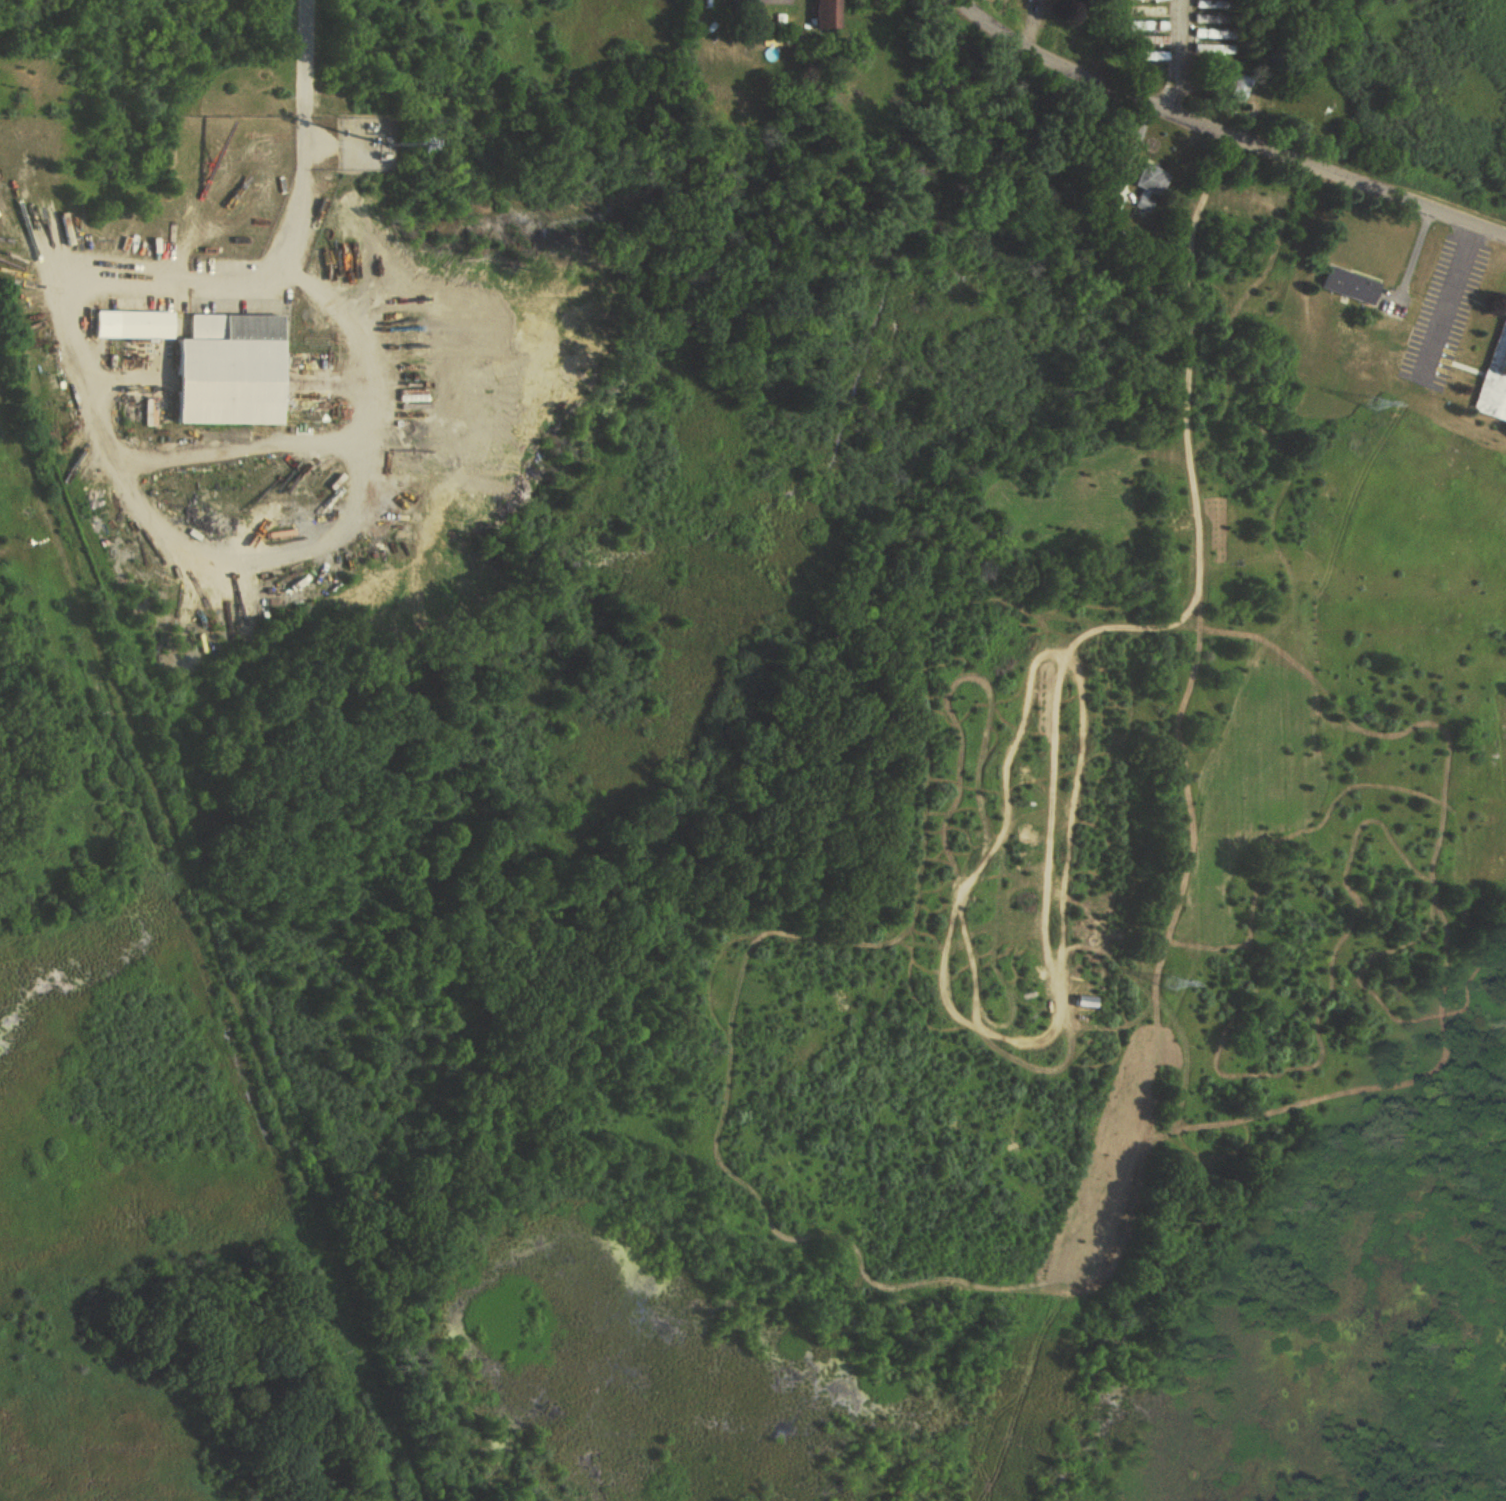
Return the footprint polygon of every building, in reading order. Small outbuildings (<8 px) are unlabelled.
[(845,28),(845,0),(820,0),(820,28),(845,28)] [(1137,15),(1170,15),(1170,7),(1137,7),(1137,15)] [(1134,29),(1170,29),(1170,21),(1134,21),(1134,29)] [(1197,54),(1236,54),(1236,44),(1197,44),(1197,54)] [(1136,61),(1170,61),(1170,51),(1136,51),(1136,61)] [(1243,103),(1254,82),(1237,73),(1226,95),(1243,103)] [(1137,207),(1155,214),(1172,172),(1148,162),(1138,185),(1145,188),(1137,207)] [(1376,304),(1383,281),(1331,266),(1324,289),(1376,304)] [(98,338),(176,338),(176,311),(98,311),(98,338)] [(287,425),(288,315),(194,314),(193,339),(183,339),(182,424),(287,425)] [(1475,411),(1505,421),(1505,319),(1504,319),(1475,411)]
